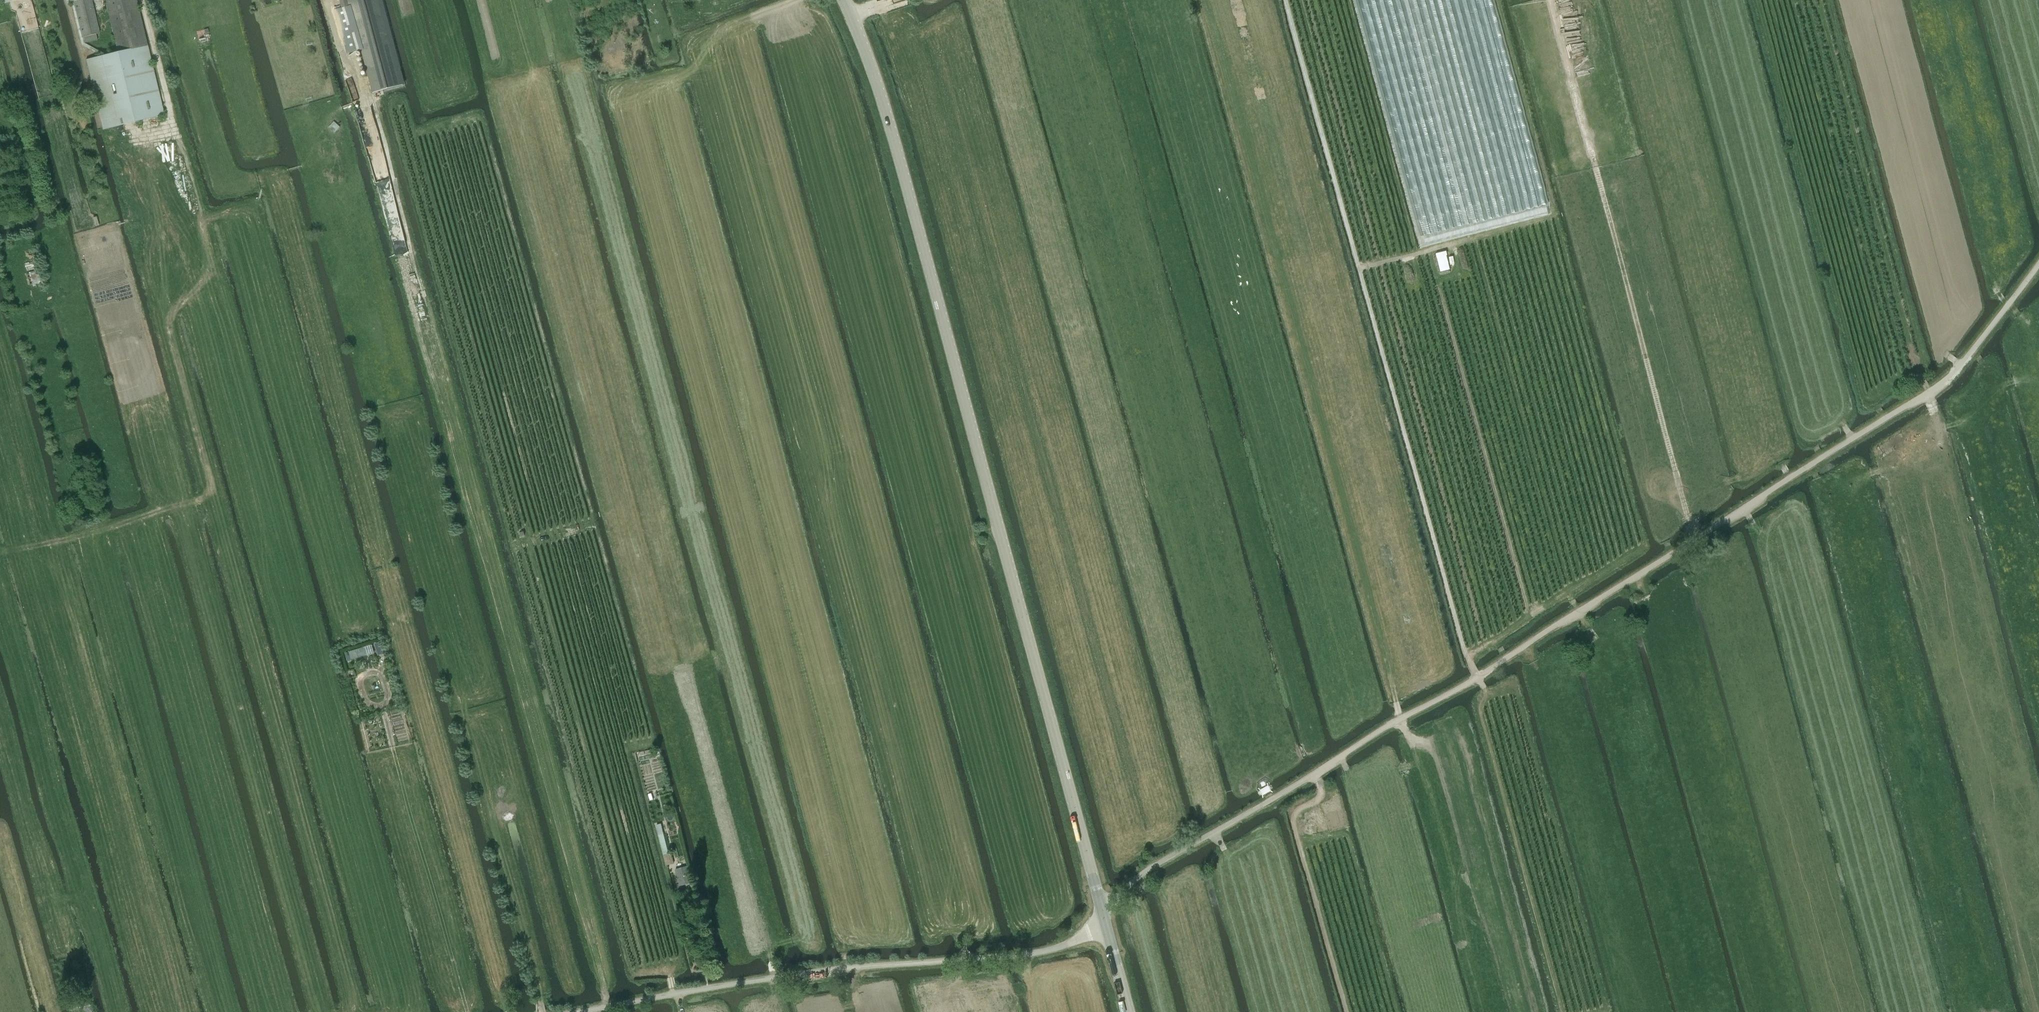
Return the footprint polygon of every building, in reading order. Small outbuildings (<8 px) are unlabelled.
[(82,36),(99,33),(92,0),(68,0),(69,2),(74,1),(82,36)] [(86,62),(102,130),(164,115),(148,47),(136,0),(105,0),(117,52),(99,56),(99,57),(88,59),(86,60),(86,62)] [(349,5),(371,87),(373,93),(374,93),(383,90),(385,90),(403,85),(401,79),(380,0),(348,0),(349,5)] [(381,642),(374,643),(378,655),(384,653),(381,642)] [(671,853),(668,854),(663,855),(666,865),(674,863),(671,853)] [(688,866),(675,869),(679,886),(692,882),(688,866)] [(83,982),(70,985),(72,992),(85,989),(83,982)]
